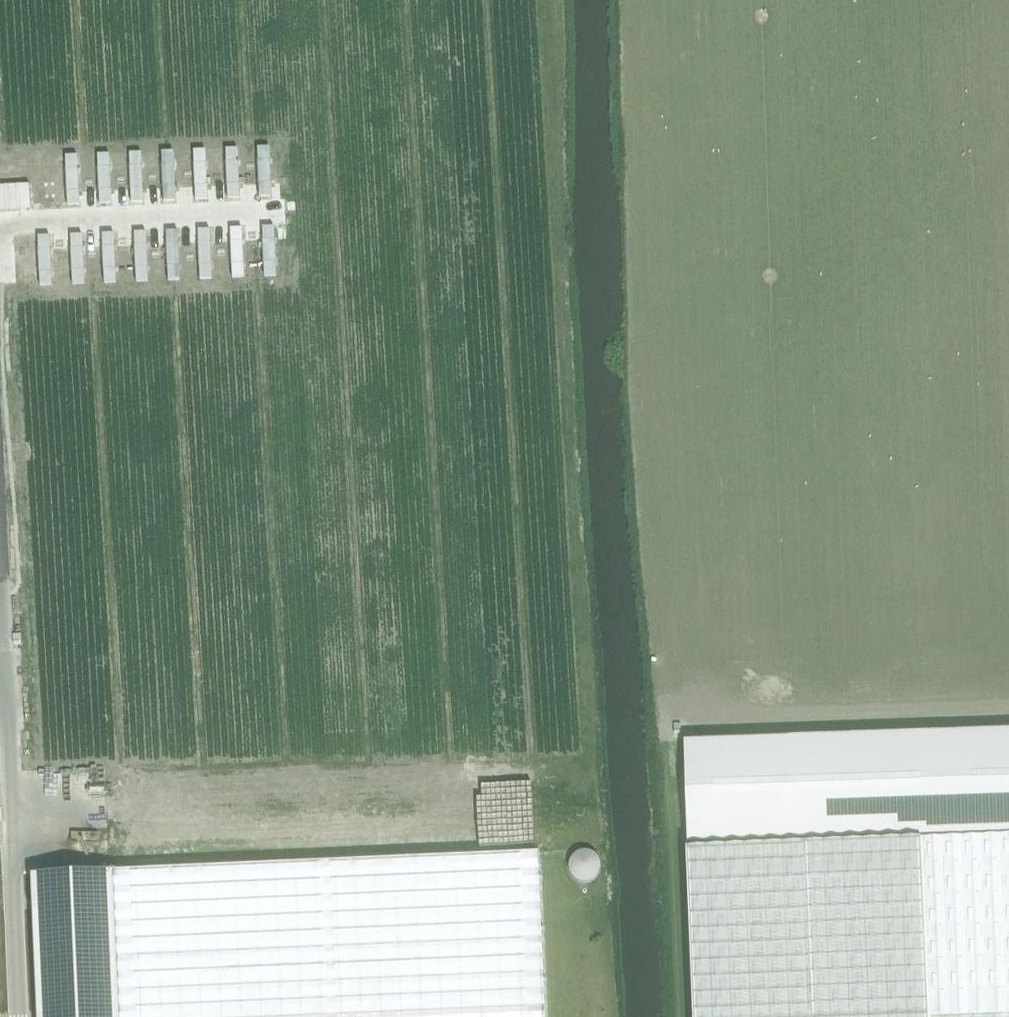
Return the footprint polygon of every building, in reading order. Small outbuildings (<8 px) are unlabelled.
[(685,741),(688,842),(920,834),(922,834),(1008,831),(1008,730),(685,741)] [(922,834),(930,1016),(1008,1016),(1008,831),(922,834)] [(920,834),(688,842),(685,842),(693,1016),(928,1016),(920,834)] [(32,874),(39,1016),(545,1016),(538,853),(328,862),(115,871),(115,870),(32,874)]
